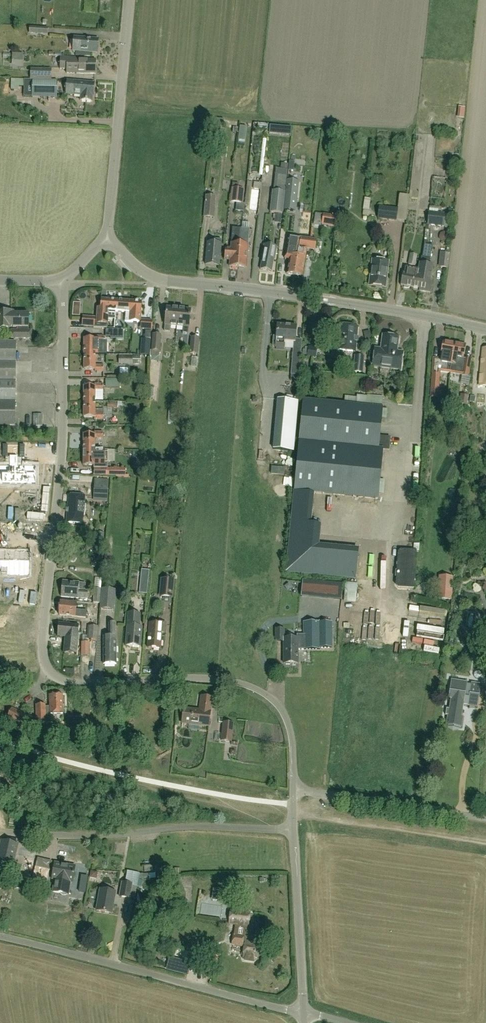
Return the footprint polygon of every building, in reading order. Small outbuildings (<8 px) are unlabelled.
[(89,17),(88,24),(101,26),(102,19),(89,17)] [(48,28),(30,27),(29,34),(48,35),(48,28)] [(99,39),(75,37),(73,51),(97,53),(99,39)] [(95,74),(96,60),(67,59),(67,57),(60,57),(60,69),(67,69),(67,72),(79,72),(79,74),(95,74)] [(51,70),(30,69),(30,80),(32,80),(51,81),(51,70)] [(57,81),(25,80),(24,97),(32,97),(32,95),(49,95),(49,88),(57,88),(57,81)] [(94,87),(95,84),(67,82),(66,95),(81,96),(81,100),(93,100),(94,87)] [(264,136),(264,126),(255,126),(254,135),(264,136)] [(237,142),(244,144),(247,129),(240,128),(237,142)] [(299,182),(287,180),(283,210),(296,212),(299,182)] [(232,189),(231,189),(230,203),(243,204),(244,190),(238,190),(239,184),(232,184),(232,189)] [(270,212),(282,214),(285,192),(272,190),(270,212)] [(214,219),(216,203),(215,202),(216,197),(206,196),(203,218),(214,219)] [(249,225),(257,226),(259,206),(251,205),(249,225)] [(398,209),(379,207),(378,219),(396,222),(398,209)] [(445,214),(428,212),(427,225),(426,225),(425,231),(428,231),(429,226),(444,227),(445,214)] [(335,228),(337,217),(323,215),(322,226),(335,228)] [(229,267),(238,268),(241,231),(241,228),(232,228),(229,267)] [(247,232),(241,231),(238,268),(246,269),(249,238),(246,238),(247,232)] [(294,275),(301,238),(288,236),(285,259),(289,259),(286,274),(294,275)] [(316,240),(301,238),(294,275),(302,277),(307,249),(314,250),(316,240)] [(222,240),(215,239),(215,244),(207,243),(205,265),(219,266),(222,240)] [(263,258),(260,270),(272,272),(274,260),(275,260),(277,247),(264,245),(262,257),(263,258)] [(419,289),(419,292),(430,293),(432,284),(430,283),(433,267),(429,266),(432,246),(424,245),(422,257),(421,257),(420,264),(419,264),(418,270),(417,280),(421,281),(419,289)] [(438,267),(448,268),(449,253),(440,252),(438,267)] [(410,254),(408,265),(415,266),(417,255),(410,254)] [(369,286),(385,287),(388,262),(372,260),(369,286)] [(418,270),(406,268),(405,274),(403,273),(400,286),(403,286),(404,288),(408,289),(409,287),(419,289),(421,281),(417,280),(418,270)] [(117,301),(116,312),(126,312),(125,322),(140,323),(142,303),(140,302),(139,300),(135,299),(134,302),(117,301)] [(108,319),(115,319),(116,301),(101,300),(101,308),(97,308),(96,324),(108,325),(108,319)] [(167,308),(164,332),(170,332),(170,326),(177,327),(179,309),(167,308)] [(183,333),(188,334),(190,310),(179,309),(177,327),(183,328),(183,333)] [(0,312),(0,329),(8,329),(8,326),(13,326),(13,328),(17,328),(17,330),(11,330),(10,339),(32,339),(32,330),(28,330),(29,314),(13,314),(13,312),(0,312)] [(95,331),(96,321),(83,319),(82,329),(95,331)] [(152,321),(141,320),(140,329),(152,330),(152,321)] [(295,343),(296,327),(277,325),(276,337),(273,337),(273,347),(276,347),(276,348),(284,349),(285,342),(295,343)] [(336,326),(336,331),(339,331),(337,350),(356,352),(357,342),(358,328),(339,326),(336,326)] [(161,335),(153,334),(152,351),(160,351),(161,335)] [(84,354),(95,354),(95,343),(103,343),(103,336),(95,336),(95,339),(84,339),(84,354)] [(373,367),(400,370),(403,352),(396,352),(398,338),(382,336),(381,350),(375,349),(373,367)] [(189,354),(197,355),(199,338),(191,337),(189,354)] [(142,340),(140,355),(150,356),(151,340),(142,340)] [(0,342),(0,361),(16,361),(16,342),(0,342)] [(449,374),(454,344),(444,342),(441,358),(432,358),(431,398),(437,398),(437,394),(439,394),(440,372),(449,374)] [(454,344),(449,374),(468,377),(471,361),(462,359),(465,346),(454,344)] [(308,346),(307,356),(315,357),(316,347),(308,346)] [(301,351),(293,350),(291,375),(299,376),(301,351)] [(95,354),(84,354),(84,370),(95,370),(95,372),(103,372),(103,365),(95,365),(95,354)] [(141,356),(119,355),(119,364),(141,365),(141,356)] [(151,364),(159,364),(159,356),(151,356),(151,364)] [(353,372),(363,373),(365,357),(354,356),(353,372)] [(16,361),(0,361),(0,381),(15,381),(16,361)] [(120,388),(120,379),(106,379),(106,388),(120,388)] [(15,381),(0,381),(0,401),(15,401),(15,381)] [(84,386),(84,402),(95,402),(95,391),(103,391),(103,384),(95,384),(95,387),(84,386)] [(461,394),(459,403),(467,404),(468,395),(461,394)] [(302,399),(294,492),(314,494),(378,500),(383,450),(389,451),(390,437),(380,437),(383,407),(302,399)] [(273,449),(294,451),(298,402),(278,400),(273,449)] [(15,401),(0,401),(0,426),(15,426),(15,401)] [(95,402),(84,402),(84,418),(94,418),(94,420),(103,420),(103,414),(95,414),(95,402)] [(168,410),(168,421),(176,422),(177,410),(168,410)] [(33,416),(33,427),(42,427),(42,417),(33,416)] [(84,435),(84,450),(95,450),(95,439),(103,439),(103,432),(94,432),(94,435),(84,435)] [(38,489),(38,472),(21,472),(21,461),(27,461),(27,448),(5,448),(5,461),(12,461),(11,471),(0,471),(0,484),(0,489),(38,489)] [(84,450),(84,466),(94,466),(94,468),(105,468),(105,476),(116,476),(116,477),(129,477),(129,475),(126,475),(126,468),(107,468),(107,450),(95,450),(84,450)] [(95,480),(93,501),(107,502),(109,481),(95,480)] [(67,523),(82,524),(84,496),(69,495),(67,523)] [(25,564),(25,548),(11,548),(11,544),(0,544),(0,566),(4,566),(4,565),(25,564)] [(417,551),(401,550),(398,552),(396,585),(398,588),(414,589),(417,551)] [(142,570),(141,578),(148,579),(149,571),(142,570)] [(454,578),(442,577),(440,600),(452,601),(454,578)] [(161,579),(159,597),(173,598),(174,580),(161,579)] [(302,580),(301,596),(341,600),(342,584),(302,580)] [(63,582),(61,597),(87,599),(88,591),(78,590),(78,583),(63,582)] [(345,604),(356,604),(357,585),(345,585),(345,604)] [(93,602),(101,603),(102,589),(94,589),(93,602)] [(100,610),(114,611),(116,591),(102,589),(101,603),(100,610)] [(288,615),(306,615),(306,601),(288,600),(288,615)] [(86,611),(76,610),(76,605),(60,603),(59,615),(86,618),(86,611)] [(329,606),(329,621),(339,621),(339,606),(329,606)] [(142,630),(140,629),(141,614),(128,613),(126,647),(141,648),(142,630)] [(438,615),(437,627),(446,627),(446,616),(438,615)] [(284,642),(284,664),(298,664),(298,649),(319,649),(319,647),(331,647),(331,622),(304,622),(304,635),(297,635),(297,638),(285,638),(285,629),(275,629),(275,642),(284,642)] [(58,623),(57,637),(65,637),(63,653),(64,653),(64,651),(76,652),(76,654),(76,655),(79,625),(58,623)] [(103,637),(103,665),(117,665),(117,624),(108,624),(108,637),(103,637)] [(161,649),(162,633),(166,633),(167,625),(149,624),(147,648),(161,649)] [(96,639),(97,639),(97,626),(88,626),(88,639),(91,639),(91,642),(95,643),(96,639)] [(427,655),(441,655),(441,646),(437,646),(437,641),(427,641),(427,655)] [(81,655),(89,656),(90,642),(81,642),(81,655)] [(320,666),(337,666),(337,656),(320,656),(320,666)] [(445,724),(462,727),(463,717),(462,717),(463,709),(464,710),(465,705),(477,707),(480,684),(452,680),(451,681),(448,702),(450,702),(449,711),(446,710),(446,715),(447,715),(445,724)] [(36,705),(37,718),(31,718),(32,717),(12,708),(6,720),(27,729),(27,728),(37,728),(37,724),(45,724),(45,728),(50,728),(50,723),(51,723),(50,714),(63,714),(63,696),(49,696),(50,707),(45,707),(45,705),(36,705)] [(182,723),(209,727),(212,698),(201,697),(199,710),(184,709),(182,723)] [(233,723),(223,722),(221,742),(232,743),(233,723)] [(17,846),(2,842),(0,850),(0,868),(11,871),(17,846)] [(123,863),(123,844),(112,844),(112,863),(123,863)] [(37,889),(41,862),(23,859),(19,886),(37,889)] [(72,883),(75,867),(55,864),(52,880),(55,881),(53,893),(68,895),(70,883),(72,883)] [(139,874),(127,872),(125,883),(122,883),(119,897),(129,899),(129,898),(134,899),(139,874)] [(96,911),(112,914),(116,892),(100,889),(96,911)] [(250,912),(231,909),(228,925),(235,926),(233,935),(231,945),(244,947),(243,958),(246,958),(245,960),(253,961),(254,959),(262,960),(264,945),(246,943),(247,934),(250,912)] [(171,971),(174,960),(168,958),(165,969),(171,971)]
